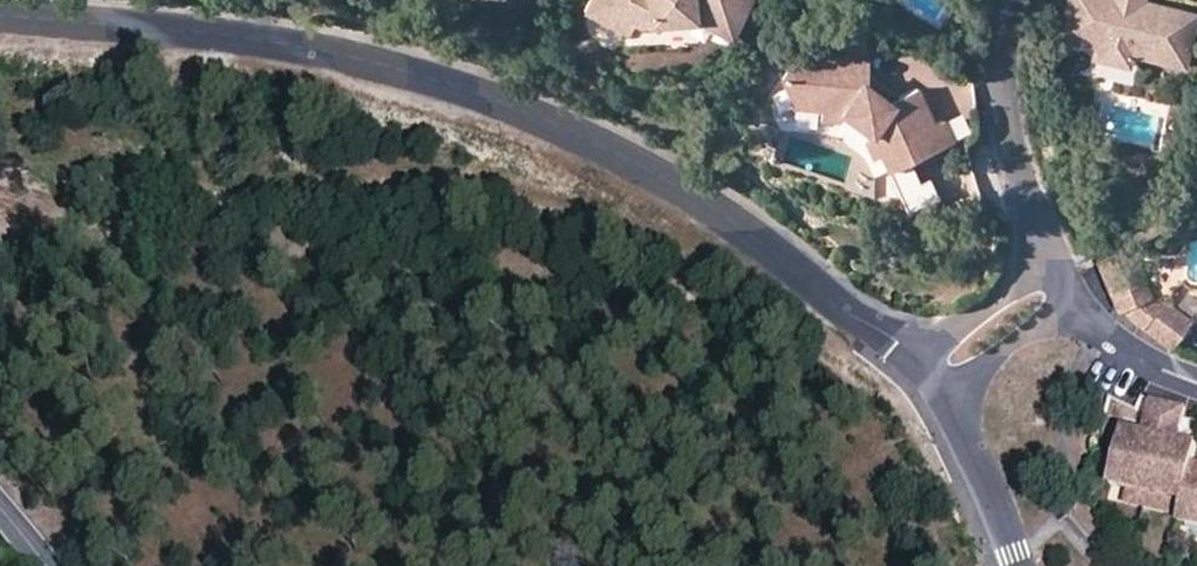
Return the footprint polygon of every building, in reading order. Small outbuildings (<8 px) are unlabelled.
[(582,8),(623,29),(630,18),(635,22),(646,22),(692,18),(690,6),(703,6),(718,13),(725,0),(586,0),(582,8)] [(718,13),(703,6),(690,6),(692,18),(728,36),(746,0),(725,0),(718,13)] [(1145,4),(1146,0),(1115,0),(1114,2),(1108,0),(1071,0),(1063,36),(1084,41),(1085,37),(1131,48),(1129,54),(1133,56),(1185,68),(1196,18),(1196,17),(1145,4)] [(1129,54),(1131,48),(1085,37),(1084,41),(1097,45),(1094,59),(1130,68),(1133,56),(1129,54)] [(882,100),(863,83),(864,69),(865,58),(801,53),(800,59),(792,58),(778,78),(791,105),(818,107),(818,116),(835,118),(840,112),(866,135),(859,138),(867,154),(875,151),(882,167),(947,139),(937,117),(927,122),(912,87),(892,96),(882,100)] [(892,96),(864,69),(863,83),(882,100),(892,96)] [(943,116),(947,136),(965,133),(961,112),(943,116)] [(947,154),(913,156),(915,195),(948,193),(947,154)] [(887,175),(888,178),(889,181),(892,183),(895,183),(898,183),(900,181),(902,179),(903,176),(902,173),(901,170),(898,168),(895,168),(892,168),(889,170),(888,172),(887,175)] [(1126,250),(1093,264),(1100,281),(1134,266),(1126,250)] [(1141,283),(1134,266),(1100,281),(1108,298),(1141,283)] [(1148,299),(1141,283),(1108,298),(1115,314),(1120,311),(1148,299)] [(1156,304),(1148,299),(1120,311),(1123,319),(1138,329),(1156,304)] [(1156,304),(1138,329),(1153,339),(1174,310),(1160,300),(1156,304)] [(1174,310),(1153,339),(1167,350),(1188,321),(1174,310)] [(1147,495),(1167,405),(1149,401),(1142,434),(1122,430),(1109,487),(1127,490),(1147,495)] [(1184,409),(1167,405),(1147,495),(1183,503),(1191,467),(1196,447),(1176,442),(1184,409)] [(1191,467),(1183,503),(1180,518),(1179,523),(1196,527),(1196,468),(1191,467)] [(1127,490),(1124,505),(1143,509),(1147,495),(1127,490)] [(1183,503),(1147,495),(1143,509),(1180,518),(1183,503)]
